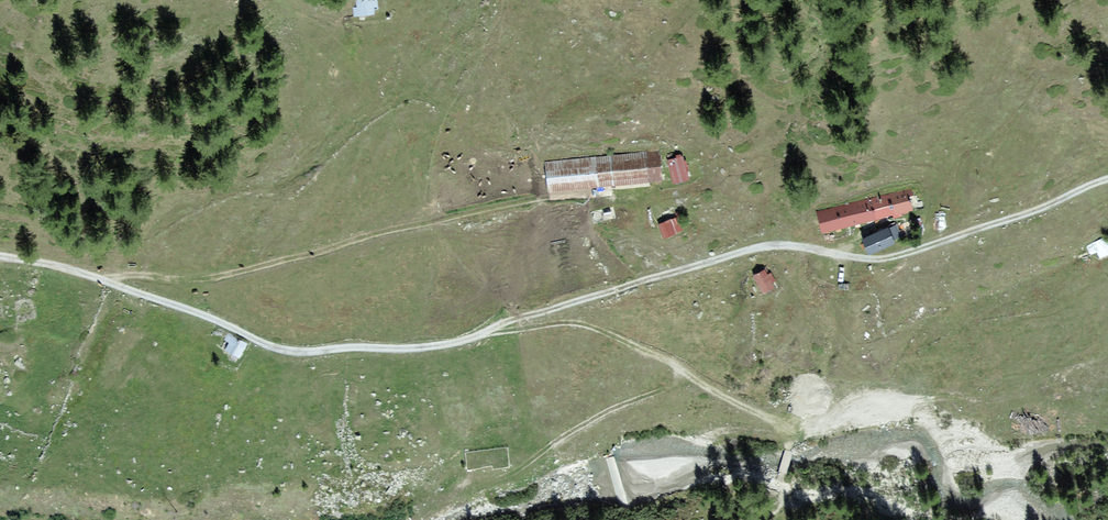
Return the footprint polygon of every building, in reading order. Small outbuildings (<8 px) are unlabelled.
[(354,6),(351,7),(352,13),(372,12),(371,0),(354,0),(354,6)] [(655,150),(542,162),(545,193),(659,181),(655,150)] [(678,155),(663,158),(667,181),(682,179),(678,155)] [(908,189),(815,215),(820,236),(914,210),(908,189)] [(673,216),(653,222),(658,238),(678,232),(673,216)] [(886,239),(881,229),(856,240),(860,250),(886,239)] [(1105,236),(1087,245),(1090,251),(1095,249),(1098,256),(1107,251),(1107,242),(1105,236)] [(762,269),(749,275),(757,292),(770,286),(762,269)]
